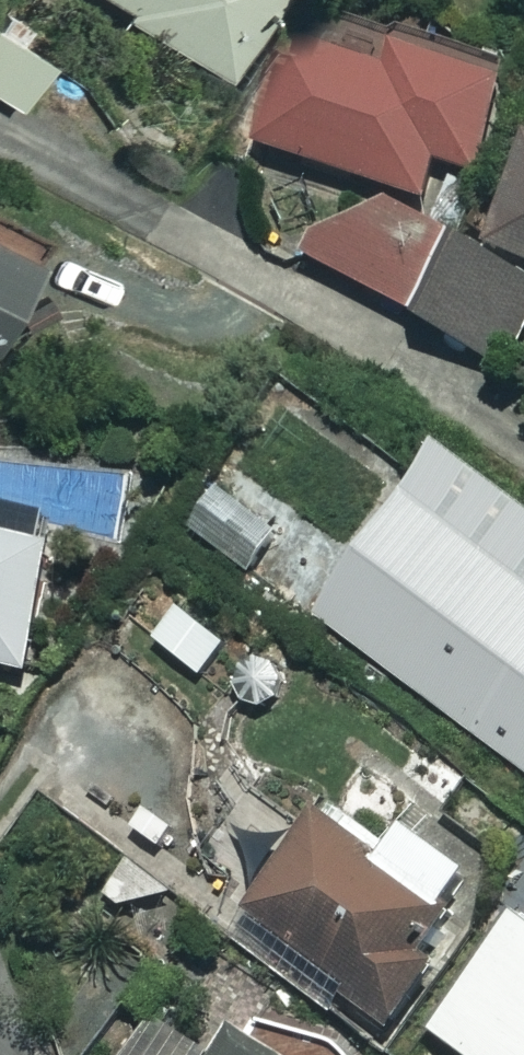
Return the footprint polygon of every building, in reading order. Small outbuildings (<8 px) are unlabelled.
[(154,36),(143,52),(200,89),(258,0),(100,0),(154,36)] [(0,8),(0,100),(13,107),(52,36),(0,8)] [(360,64),(285,40),(252,146),(420,198),(433,159),(475,172),(504,81),(369,38),(360,64)] [(483,242),(523,259),(523,141),(483,242)] [(435,240),(347,195),(312,263),(400,308),(435,240)] [(0,239),(0,343),(40,258),(0,239)] [(523,278),(452,244),(414,322),(485,356),(523,278)] [(433,446),(310,614),(523,771),(523,512),(433,446)] [(0,537),(0,668),(23,673),(52,548),(0,537)] [(401,829),(384,847),(354,820),(339,836),(310,810),(235,895),(380,1024),(432,965),(406,942),(460,881),(401,829)] [(505,909),(420,1031),(454,1054),(523,1054),(523,923),(505,909)] [(228,1041),(218,1054),(248,1054),(228,1041)]
